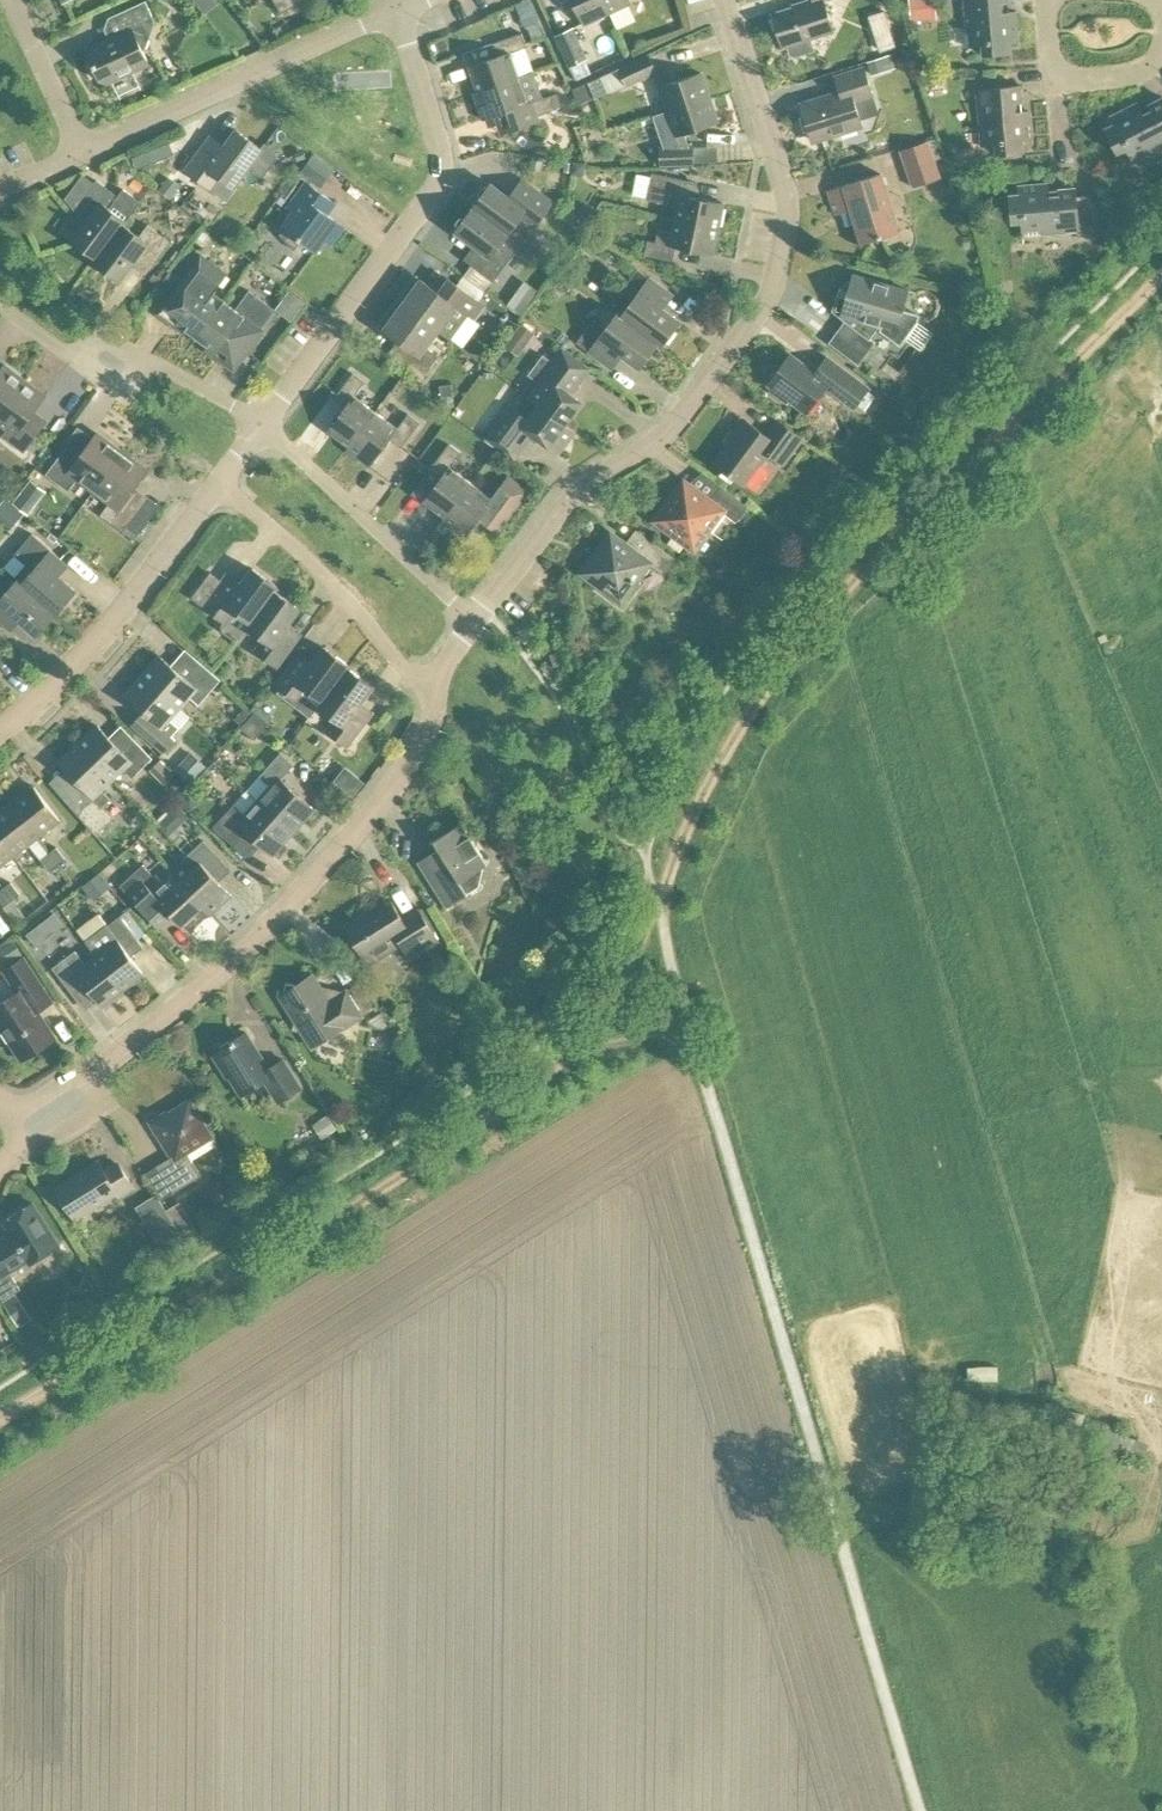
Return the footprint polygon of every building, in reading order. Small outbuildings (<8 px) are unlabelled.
[(281,14),(304,0),(273,0),(281,14)] [(607,13),(601,0),(572,0),(583,24),(607,13)] [(607,13),(631,2),(630,0),(601,0),(607,13)] [(833,32),(823,1),(826,0),(809,0),(801,3),(802,5),(772,14),(783,48),(788,46),(790,54),(794,57),(813,51),(810,39),(833,32)] [(937,20),(936,0),(909,0),(911,22),(937,20)] [(969,47),(984,45),(985,55),(1011,53),(1010,43),(1019,42),(1016,11),(1009,12),(1008,0),(965,0),(969,47)] [(123,32),(108,39),(86,49),(94,68),(90,70),(94,78),(108,83),(149,64),(143,51),(146,49),(150,38),(156,23),(154,18),(145,1),(115,15),(123,32)] [(569,67),(588,59),(574,27),(555,35),(569,67)] [(478,92),(519,78),(519,79),(533,74),(524,48),(527,47),(522,33),(492,43),(497,57),(469,66),(478,92)] [(877,38),(881,52),(895,47),(891,34),(877,38)] [(891,55),(867,63),(871,77),(895,69),(891,55)] [(656,72),(649,56),(587,84),(594,100),(656,72)] [(853,103),(873,97),(863,68),(835,77),(840,93),(801,105),(812,140),(860,125),(853,103)] [(668,111),(709,98),(700,72),(660,86),(668,111)] [(542,98),(533,74),(519,79),(519,78),(478,92),(474,93),(483,120),(515,108),(496,115),(503,134),(540,121),(538,115),(556,109),(551,95),(542,98)] [(1029,110),(1022,111),(1020,85),(978,89),(983,147),(997,145),(998,154),(1024,152),(1023,142),(1031,141),(1029,110)] [(709,98),(668,111),(652,117),(663,148),(660,148),(660,165),(694,164),(693,147),(688,147),(684,134),(717,123),(709,98)] [(1161,147),(1161,98),(1141,109),(1137,103),(1109,118),(1113,124),(1104,129),(1116,152),(1124,147),(1132,163),(1161,147)] [(276,160),(275,150),(264,142),(260,148),(236,129),(224,145),(211,135),(185,170),(212,189),(220,178),(234,188),(249,168),(262,178),(276,160)] [(899,150),(912,189),(940,179),(934,160),(944,156),(937,137),(899,150)] [(300,174),(319,188),(334,169),(315,154),(300,174)] [(676,220),(717,229),(723,203),(686,195),(690,181),(652,173),(646,200),(678,207),(676,220)] [(861,244),(899,232),(881,174),(843,185),(843,186),(828,191),(835,215),(851,210),(861,244)] [(95,263),(124,225),(141,202),(123,189),(118,196),(97,180),(94,183),(83,175),(82,175),(65,199),(85,224),(73,240),(97,258),(94,262),(95,263)] [(170,178),(160,192),(171,200),(181,187),(170,178)] [(473,208),(522,243),(553,202),(521,178),(508,196),(491,184),(473,208)] [(306,182),(291,202),(287,208),(293,212),(282,227),(285,229),(280,235),(294,250),(301,241),(317,252),(326,239),(332,244),(344,227),(327,215),(335,204),(306,182)] [(1091,196),(1077,197),(1076,189),(1050,191),(1050,185),(1018,188),(1019,194),(1009,194),(1012,221),(1021,220),(1022,235),(1080,230),(1079,226),(1093,224),(1093,220),(1099,220),(1097,203),(1091,203),(1091,196)] [(493,281),(522,243),(473,208),(455,232),(480,250),(469,264),(493,281)] [(712,254),(717,229),(676,220),(673,233),(660,230),(657,243),(647,241),(645,255),(673,261),(675,247),(712,254)] [(1124,235),(1116,223),(1104,231),(1111,243),(1124,235)] [(124,225),(95,263),(120,281),(138,257),(151,267),(170,241),(148,224),(139,237),(124,225)] [(197,338),(224,301),(213,293),(227,274),(201,255),(156,315),(182,335),(186,330),(197,338)] [(622,316),(657,344),(661,346),(680,321),(664,309),(674,296),(637,268),(620,291),(633,300),(622,316)] [(919,315),(902,311),(908,290),(853,274),(851,283),(848,281),(834,299),(839,303),(834,310),(841,315),(839,317),(844,321),(828,343),(859,365),(875,342),(870,339),(877,329),(900,346),(912,330),(918,322),(919,315)] [(526,312),(542,288),(527,278),(511,302),(526,312)] [(402,304),(438,331),(450,340),(468,316),(475,321),(486,307),(453,282),(443,296),(421,279),(402,304)] [(235,309),(224,301),(197,338),(208,346),(205,349),(234,371),(256,341),(254,339),(275,309),(249,290),(235,309)] [(426,347),(438,331),(402,304),(384,329),(406,345),(396,359),(422,378),(438,356),(426,347)] [(657,344),(622,316),(618,313),(606,329),(593,320),(576,342),(613,370),(623,356),(639,368),(657,344)] [(538,405),(566,424),(582,402),(569,392),(588,366),(562,347),(552,361),(543,355),(528,375),(539,383),(528,398),(538,405)] [(854,409),(869,388),(827,357),(816,372),(791,354),(768,385),(806,413),(825,388),(854,409)] [(25,380),(5,364),(0,371),(0,414),(25,380)] [(350,446),(376,412),(354,396),(365,382),(353,373),(334,398),(346,406),(328,430),(350,446)] [(0,414),(0,423),(8,429),(2,436),(23,452),(44,425),(31,415),(46,395),(25,380),(0,414)] [(456,395),(440,397),(442,409),(457,407),(456,395)] [(566,424),(538,405),(528,419),(510,406),(487,438),(509,455),(527,431),(559,454),(576,431),(566,424)] [(376,412),(350,446),(347,450),(369,467),(390,439),(401,447),(420,422),(408,414),(397,428),(376,412)] [(783,465),(803,439),(777,420),(765,435),(743,418),(729,437),(731,438),(714,462),(745,485),(768,454),(783,465)] [(77,479),(93,491),(122,451),(97,433),(79,458),(65,448),(46,474),(68,491),(77,479)] [(445,517),(472,483),(450,467),(460,453),(449,444),(430,469),(442,477),(424,501),(445,517)] [(134,540),(144,526),(133,518),(142,505),(129,495),(147,470),(122,451),(93,491),(110,503),(101,515),(134,540)] [(472,483),(445,517),(442,521),(465,537),(479,518),(497,531),(527,491),(508,477),(492,498),(472,483)] [(29,515),(46,491),(30,479),(13,502),(29,515)] [(679,551),(686,543),(694,549),(722,511),(736,521),(748,506),(721,486),(710,501),(684,482),(655,520),(675,535),(669,544),(679,551)] [(663,573),(675,558),(636,530),(625,545),(611,534),(583,573),(621,601),(649,563),(663,573)] [(22,583),(56,613),(76,591),(59,576),(69,566),(32,533),(14,554),(25,564),(15,576),(18,578),(22,582),(22,583)] [(250,623),(275,591),(278,587),(252,568),(242,583),(227,572),(221,580),(210,572),(191,598),(225,623),(222,627),(223,633),(236,642),(247,626),(250,623)] [(18,578),(7,591),(0,586),(0,623),(11,632),(20,621),(36,636),(56,613),(22,583),(22,582),(18,578)] [(299,609),(275,591),(250,623),(247,626),(264,639),(255,651),(277,667),(302,634),(288,624),(299,609)] [(314,713),(318,706),(323,700),(348,669),(350,667),(324,647),(313,661),(301,652),(276,685),(281,689),(277,694),(310,718),(314,713)] [(159,656),(142,676),(179,708),(189,697),(198,705),(220,680),(187,652),(173,668),(159,656)] [(554,667),(564,664),(560,652),(550,655),(554,667)] [(348,669),(323,700),(318,706),(335,718),(326,731),(347,747),(373,712),(361,703),(373,687),(348,669)] [(179,708),(142,676),(125,696),(143,712),(132,725),(164,753),(175,740),(172,736),(189,717),(179,708)] [(78,744),(112,779),(122,769),(132,778),(152,759),(137,743),(125,754),(97,726),(78,744)] [(101,789),(112,779),(78,744),(59,762),(81,785),(65,800),(96,836),(114,818),(103,806),(110,799),(101,789)] [(190,752),(174,770),(190,784),(206,766),(190,752)] [(257,800),(293,832),(314,809),(281,779),(293,765),(280,753),(259,776),(270,786),(257,800)] [(160,760),(149,770),(163,785),(174,775),(160,760)] [(365,783),(346,767),(334,781),(354,797),(365,783)] [(34,786),(10,804),(36,838),(60,820),(34,786)] [(273,856),(293,832),(257,800),(245,814),(234,804),(213,828),(226,840),(239,826),(273,856)] [(14,856),(36,838),(10,804),(0,812),(0,838),(14,856)] [(189,817),(178,805),(157,825),(168,837),(189,817)] [(483,867),(487,865),(461,824),(434,841),(439,849),(417,862),(445,908),(467,894),(479,887),(483,867)] [(14,856),(0,838),(0,866),(14,856)] [(180,881),(202,906),(210,915),(231,896),(200,862),(213,851),(203,840),(182,860),(184,862),(173,873),(180,881)] [(56,847),(48,853),(57,865),(65,859),(56,847)] [(49,872),(57,865),(48,853),(40,860),(49,872)] [(160,929),(174,916),(182,925),(202,906),(180,881),(173,873),(172,872),(159,883),(143,865),(120,886),(160,929)] [(3,888),(12,900),(20,894),(10,882),(3,888)] [(12,900),(3,888),(0,890),(0,902),(4,907),(12,900)] [(402,920),(391,901),(375,911),(374,908),(344,926),(370,966),(402,946),(411,959),(439,942),(419,909),(402,920)] [(129,909),(119,917),(137,940),(147,932),(129,909)] [(96,955),(123,991),(144,975),(130,956),(143,947),(137,940),(119,917),(107,926),(98,914),(80,928),(89,940),(87,941),(97,954),(96,955)] [(21,954),(13,942),(0,950),(0,968),(21,954)] [(102,1007),(123,991),(96,955),(85,964),(75,951),(52,968),(70,991),(82,982),(102,1007)] [(50,998),(23,958),(3,971),(18,993),(0,1004),(0,1028),(21,1060),(56,1038),(39,1012),(53,1003),(50,998)] [(362,1016),(346,991),(329,1001),(313,975),(296,986),(286,983),(284,993),(280,996),(295,1020),(293,1030),(300,1032),(310,1048),(327,1038),(362,1016)] [(278,1102),(301,1088),(283,1059),(269,1068),(246,1032),(230,1043),(231,1045),(213,1056),(227,1078),(229,1076),(241,1095),(264,1080),(278,1102)] [(187,1153),(213,1137),(190,1099),(168,1112),(167,1110),(148,1122),(159,1139),(161,1138),(173,1156),(156,1166),(173,1193),(201,1176),(187,1153)] [(323,1138),(337,1129),(328,1117),(315,1127),(323,1138)] [(118,1197),(133,1188),(118,1163),(104,1172),(98,1162),(56,1188),(75,1218),(115,1193),(118,1197)] [(161,1248),(181,1235),(156,1194),(136,1207),(161,1248)] [(12,1270),(27,1260),(30,1264),(59,1246),(32,1203),(3,1221),(11,1234),(0,1241),(0,1295),(3,1301),(16,1293),(23,1288),(12,1270)] [(16,1293),(3,1301),(20,1327),(32,1319),(16,1293)]
